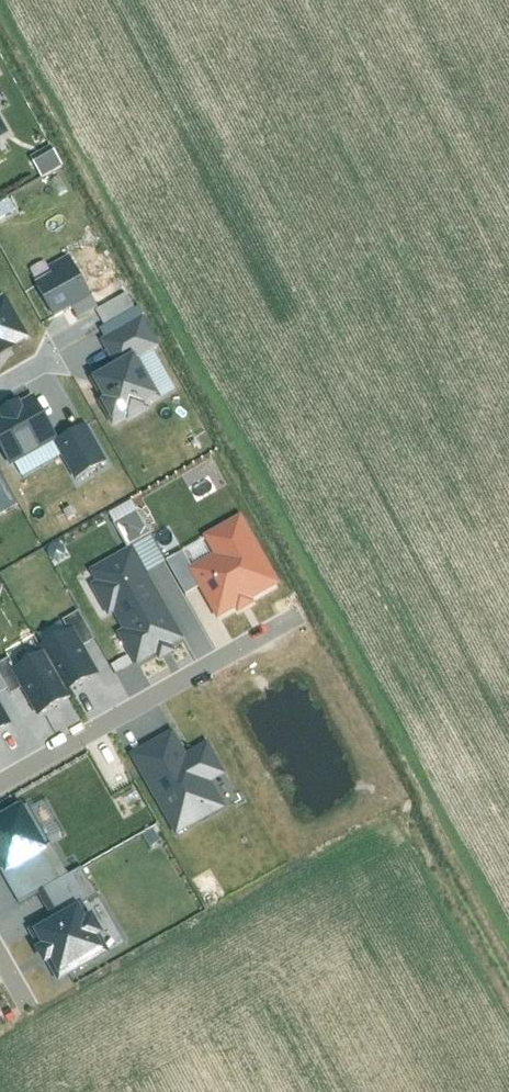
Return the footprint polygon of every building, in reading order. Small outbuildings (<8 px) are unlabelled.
[(0,118),(0,137),(8,132),(0,118)] [(70,255),(50,267),(54,275),(38,284),(57,317),(73,308),(77,316),(98,305),(70,255)] [(0,304),(0,357),(31,339),(7,300),(0,304)] [(135,355),(94,379),(118,420),(159,396),(135,355)] [(36,395),(0,415),(0,440),(13,463),(59,436),(36,395)] [(279,581),(242,515),(204,536),(214,555),(191,567),(218,615),(279,581)] [(185,637),(133,546),(90,569),(97,582),(93,584),(109,614),(114,612),(142,661),(185,637)] [(99,673),(74,628),(42,645),(46,651),(13,669),(38,713),(70,696),(67,690),(99,673)] [(0,708),(0,730),(9,725),(0,708)] [(182,728),(132,755),(177,835),(226,808),(211,781),(225,774),(207,741),(193,749),(182,728)] [(23,805),(0,818),(0,858),(9,873),(49,851),(23,805)] [(80,906),(36,932),(63,976),(106,950),(80,906)]
